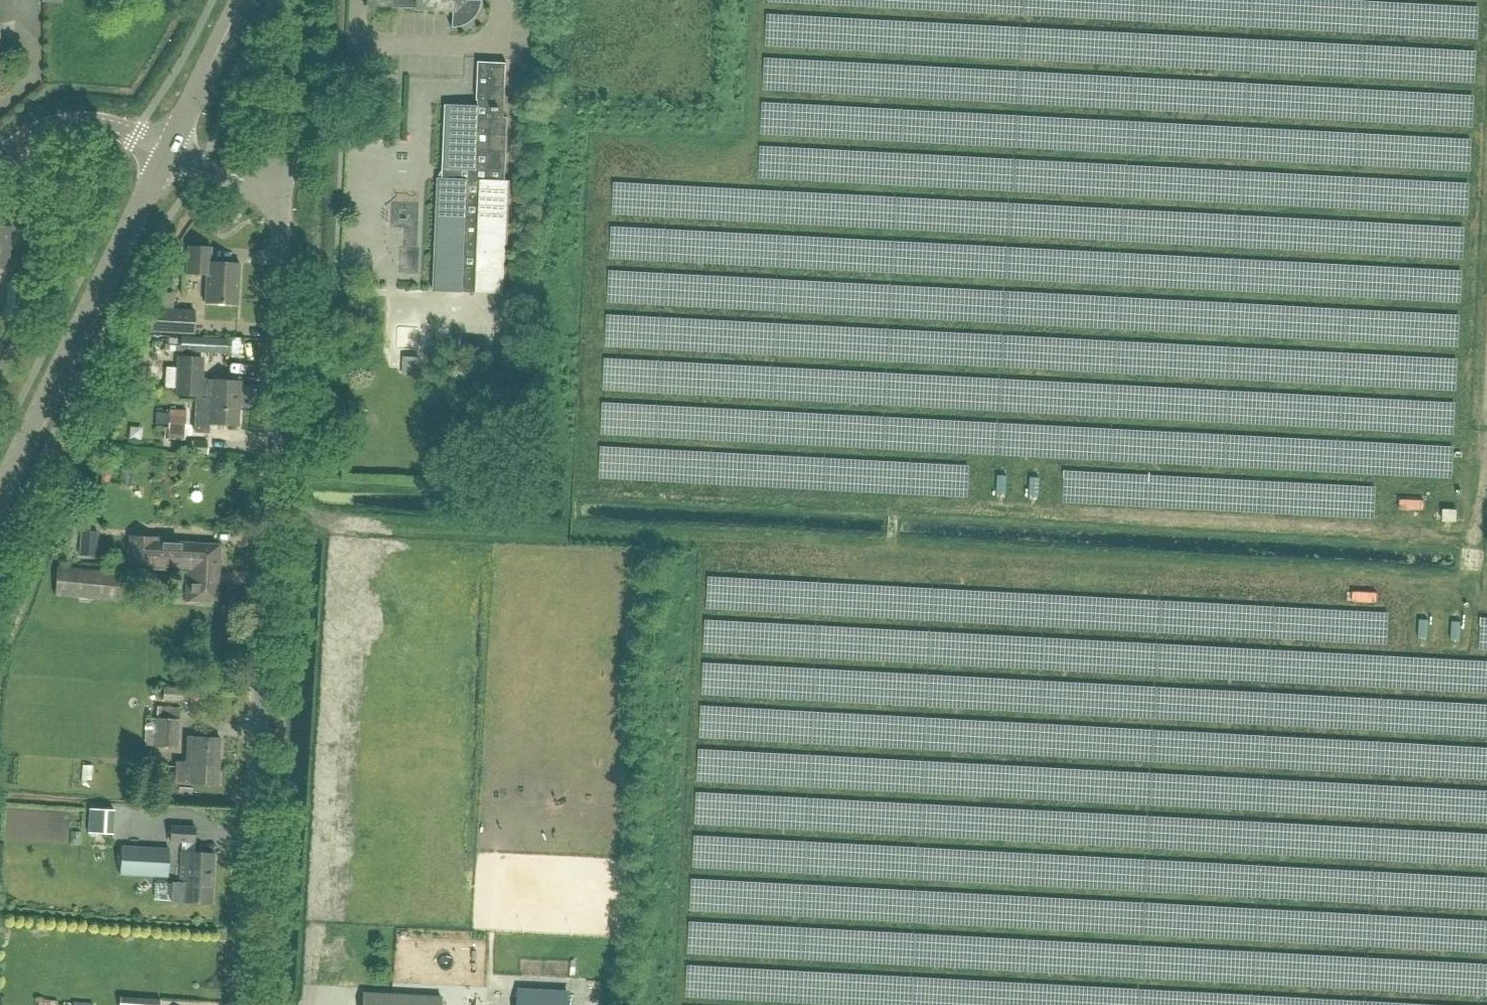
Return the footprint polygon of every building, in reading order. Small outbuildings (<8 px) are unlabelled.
[(369,7),(417,9),(417,10),(454,12),(453,27),(456,27),(459,27),(462,26),(465,25),(468,24),(470,23),(472,21),(475,19),(477,17),(478,14),(480,12),(481,9),(482,6),(483,3),(483,0),(478,0),(369,0),(369,7)] [(446,105),(443,169),(444,169),(444,179),(438,178),(434,291),(506,294),(511,181),(505,181),(508,118),(504,118),(506,65),(507,65),(507,63),(479,62),(477,100),(478,100),(478,106),(446,105)] [(12,227),(0,226),(0,269),(9,270),(12,227)] [(187,247),(186,274),(206,275),(204,302),(238,304),(240,264),(210,262),(211,248),(187,247)] [(147,309),(145,331),(193,334),(194,311),(147,309)] [(180,335),(179,351),(179,352),(227,354),(228,338),(180,335)] [(404,357),(404,376),(418,377),(419,357),(404,357)] [(174,396),(194,397),(194,395),(217,396),(216,408),(238,408),(239,382),(207,381),(207,384),(201,383),(202,359),(176,358),(174,396)] [(237,426),(238,408),(216,408),(217,396),(194,395),(194,397),(192,434),(210,435),(210,425),(237,426)] [(164,427),(164,429),(164,439),(185,439),(186,410),(169,409),(169,416),(157,415),(157,426),(164,427)] [(207,441),(191,441),(191,452),(207,453),(207,441)] [(1457,510),(1443,510),(1442,522),(1456,522),(1457,510)] [(98,532),(80,531),(79,556),(97,557),(98,532)] [(188,547),(164,546),(164,537),(130,535),(128,564),(153,565),(153,567),(186,569),(186,573),(218,574),(219,546),(188,544),(188,547)] [(118,572),(57,567),(54,597),(116,602),(118,572)] [(218,574),(186,573),(184,601),(216,603),(218,574)] [(193,689),(162,687),(161,700),(193,701),(193,689)] [(180,720),(156,719),(145,719),(144,746),(179,747),(180,720)] [(219,737),(188,736),(186,736),(185,764),(175,763),(175,782),(217,784),(219,737)] [(195,827),(170,826),(169,842),(195,843),(195,827)] [(168,849),(127,848),(126,874),(167,876),(168,849)] [(171,883),(170,902),(211,904),(214,854),(180,852),(178,884),(171,883)] [(444,1002),(444,988),(422,988),(422,1002),(444,1002)] [(517,1004),(570,1004),(570,991),(518,989),(517,1004)] [(346,991),(331,992),(332,1004),(347,1004),(346,991)] [(363,1004),(418,1004),(418,1002),(401,1001),(401,991),(363,991),(363,1004)]
